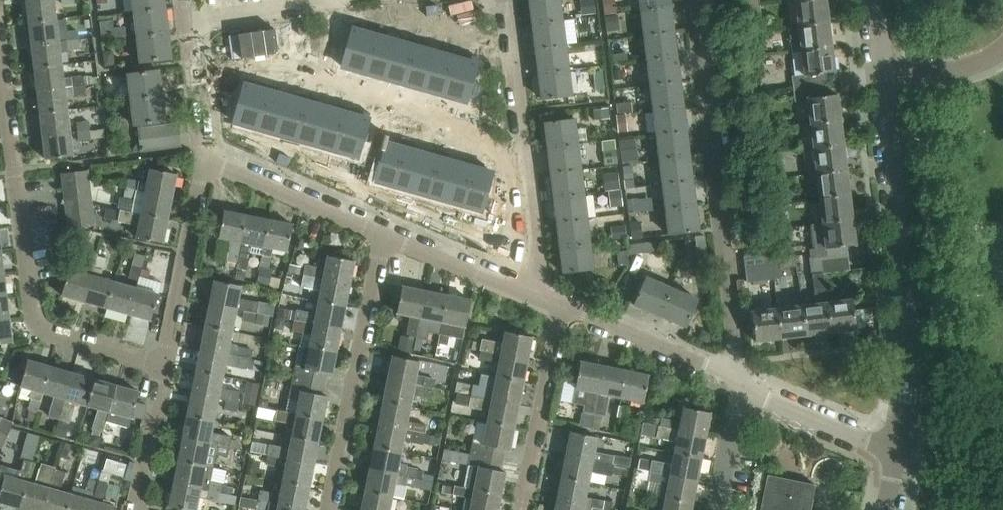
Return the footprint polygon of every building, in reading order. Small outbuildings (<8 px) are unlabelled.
[(29,22),(56,19),(53,0),(26,0),(29,22)] [(164,0),(132,0),(134,13),(165,9),(164,0)] [(532,24),(562,20),(559,0),(529,0),(532,24)] [(617,12),(616,0),(604,0),(605,13),(617,12)] [(641,11),(671,7),(670,0),(639,0),(641,11)] [(795,1),(798,25),(828,22),(825,0),(800,0),(795,1)] [(751,16),(759,14),(758,5),(745,7),(747,16),(751,16)] [(641,11),(644,36),(674,32),(671,7),(641,11)] [(165,9),(134,13),(137,37),(168,34),(165,9)] [(759,14),(751,16),(753,31),(761,30),(759,14)] [(29,22),(32,45),(79,39),(78,31),(57,33),(56,19),(29,22)] [(562,20),(532,24),(535,49),(565,45),(562,20)] [(354,22),(342,66),(365,72),(378,28),(354,22)] [(828,22),(798,25),(801,50),(831,47),(828,22)] [(378,28),(365,72),(385,78),(397,34),(378,28)] [(677,57),(674,32),(644,36),(647,61),(677,57)] [(168,34),(137,37),(140,63),(171,59),(168,34)] [(397,34),(385,78),(404,83),(417,39),(397,34)] [(32,45),(34,68),(61,65),(60,51),(81,49),(79,39),(32,45)] [(417,39),(404,83),(424,89),(436,45),(417,39)] [(436,45),(424,89),(444,94),(456,50),(436,45)] [(535,49),(538,74),(568,70),(565,45),(535,49)] [(792,76),(794,88),(826,85),(824,73),(834,72),(831,47),(801,50),(804,75),(792,76)] [(456,50),(444,94),(467,101),(479,57),(456,50)] [(680,82),(677,57),(647,61),(650,86),(680,82)] [(61,65),(34,68),(37,90),(85,85),(84,75),(72,77),(72,78),(63,79),(61,65)] [(127,74),(130,100),(162,96),(158,70),(127,74)] [(568,70),(538,74),(541,99),(571,95),(568,70)] [(246,77),(234,121),(257,127),(269,84),(246,77)] [(683,107),(680,82),(650,86),(653,110),(683,107)] [(269,84),(257,127),(277,133),(289,89),(269,84)] [(37,90),(40,113),(67,110),(65,96),(74,95),(86,94),(85,85),(37,90)] [(827,96),(826,85),(794,88),(795,101),(807,99),(810,123),(840,120),(837,94),(827,96)] [(289,89),(277,133),(296,139),(309,95),(289,89)] [(309,95),(296,139),(316,144),(328,100),(309,95)] [(162,96),(130,100),(134,126),(165,122),(162,96)] [(328,100),(316,144),(336,150),(348,106),(328,100)] [(348,106),(336,150),(359,156),(371,112),(348,106)] [(653,110),(656,134),(686,130),(683,107),(653,110)] [(67,110),(40,113),(43,136),(70,132),(67,110)] [(544,123),(547,149),(577,145),(574,119),(544,123)] [(810,123),(813,148),(843,145),(840,120),(810,123)] [(77,123),(78,131),(90,130),(89,121),(77,123)] [(138,129),(141,151),(181,146),(178,124),(138,129)] [(90,130),(78,131),(79,141),(91,139),(90,130)] [(656,134),(659,159),(689,155),(686,130),(656,134)] [(70,132),(43,136),(46,159),(73,156),(70,132)] [(384,151),(376,180),(394,185),(407,141),(385,135),(381,150),(384,151)] [(635,136),(622,139),(626,162),(639,159),(635,136)] [(407,141),(394,185),(412,190),(424,146),(407,141)] [(577,145),(547,149),(550,174),(580,170),(577,145)] [(813,148),(816,174),(846,170),(843,145),(813,148)] [(424,146),(412,190),(429,195),(441,151),(424,146)] [(441,151),(429,195),(446,200),(459,156),(441,151)] [(768,154),(770,169),(778,168),(776,153),(768,154)] [(689,155),(659,159),(662,184),(692,180),(689,155)] [(459,156),(446,200),(464,205),(476,161),(459,156)] [(476,161),(464,205),(482,210),(494,166),(476,161)] [(778,168),(770,169),(765,170),(767,180),(779,178),(778,168)] [(136,190),(172,197),(177,174),(150,169),(147,183),(122,178),(120,187),(136,190)] [(62,173),(64,188),(90,185),(88,170),(62,173)] [(550,174),(553,199),(583,195),(580,170),(550,174)] [(846,170),(816,174),(819,199),(849,196),(846,170)] [(781,188),(779,178),(767,180),(768,189),(773,189),(781,188)] [(662,184),(665,209),(695,205),(692,180),(662,184)] [(90,185),(64,188),(66,201),(91,198),(90,185)] [(781,188),(773,189),(775,204),(783,203),(781,188)] [(172,197),(136,190),(132,212),(168,219),(172,197)] [(583,195),(553,199),(556,223),(586,219),(583,195)] [(819,199),(822,223),(852,219),(849,196),(819,199)] [(66,201),(67,215),(93,212),(91,198),(66,201)] [(695,205),(665,209),(668,235),(698,231),(695,205)] [(168,219),(132,212),(109,208),(107,220),(139,226),(136,237),(163,243),(168,219)] [(227,261),(238,263),(248,216),(224,211),(219,238),(231,240),(227,261)] [(93,212),(67,215),(69,228),(95,226),(93,212)] [(248,216),(238,263),(237,268),(246,270),(251,244),(265,247),(270,220),(248,216)] [(556,223),(560,248),(590,244),(586,219),(556,223)] [(852,219),(822,223),(825,247),(809,249),(810,261),(847,257),(845,246),(855,245),(852,219)] [(270,220),(265,247),(263,255),(271,257),(273,249),(287,252),(293,225),(270,220)] [(695,237),(699,269),(708,268),(704,236),(695,237)] [(627,250),(628,254),(659,251),(658,241),(627,244),(627,250)] [(590,244),(560,248),(563,273),(593,269),(590,244)] [(62,295),(85,302),(98,256),(99,255),(87,251),(81,272),(69,269),(62,295)] [(745,257),(746,269),(778,266),(776,253),(745,257)] [(85,302),(107,308),(114,282),(101,278),(107,259),(98,256),(85,302)] [(315,278),(350,284),(354,262),(327,256),(325,268),(317,266),(315,278)] [(848,270),(847,257),(810,261),(812,274),(813,274),(823,273),(848,270)] [(129,278),(138,281),(141,269),(133,266),(129,278)] [(778,266),(746,269),(748,282),(779,278),(778,266)] [(141,269),(138,281),(147,284),(151,272),(141,269)] [(803,306),(806,335),(831,332),(827,303),(823,273),(813,274),(817,304),(803,306)] [(321,290),(318,302),(345,307),(350,284),(315,278),(304,275),(301,286),(321,290)] [(633,305),(659,316),(671,288),(645,277),(633,305)] [(210,303),(236,309),(257,313),(259,303),(239,298),(241,286),(214,281),(210,303)] [(114,282),(107,308),(129,314),(136,288),(114,282)] [(407,335),(416,337),(425,291),(402,287),(397,313),(411,316),(407,335)] [(136,288),(129,314),(151,321),(158,294),(136,288)] [(671,288),(659,316),(685,327),(697,299),(671,288)] [(425,291),(416,337),(427,340),(429,331),(440,334),(448,296),(425,291)] [(9,319),(6,296),(0,297),(0,320),(9,319)] [(448,296),(440,334),(463,338),(470,300),(448,296)] [(827,303),(831,332),(856,329),(852,300),(827,303)] [(297,310),(295,320),(341,329),(345,307),(318,302),(316,313),(297,310)] [(205,327),(232,332),(236,309),(210,303),(205,327)] [(778,309),(781,338),(806,335),(803,306),(778,309)] [(781,338),(778,309),(751,312),(755,342),(781,338)] [(12,342),(9,319),(0,320),(0,343),(12,342)] [(309,346),(336,352),(341,329),(295,320),(293,331),(312,335),(309,346)] [(201,348),(236,355),(238,345),(230,343),(232,332),(205,327),(201,348)] [(870,331),(867,335),(868,340),(877,339),(875,330),(870,331)] [(481,352),(527,361),(532,337),(505,332),(503,343),(482,339),(480,351),(481,352)] [(295,367),(293,378),(325,385),(327,374),(332,375),(336,352),(309,346),(305,369),(295,367)] [(196,371),(223,376),(225,365),(247,369),(249,358),(236,355),(201,348),(196,371)] [(496,378),(523,383),(527,361),(481,352),(480,359),(499,363),(496,378)] [(387,380),(433,389),(436,379),(416,375),(419,362),(392,356),(387,380)] [(43,393),(51,367),(28,360),(20,386),(32,389),(29,398),(32,399),(28,410),(37,412),(43,393)] [(583,411),(594,413),(603,367),(580,362),(572,403),(584,405),(583,411)] [(48,416),(59,420),(73,373),(51,367),(43,393),(54,396),(48,416)] [(620,398),(626,371),(603,367),(594,413),(593,420),(598,421),(600,414),(604,415),(608,395),(620,398)] [(218,399),(226,401),(238,403),(240,395),(220,391),(223,376),(196,371),(191,394),(218,399)] [(626,371),(620,398),(643,402),(649,376),(626,371)] [(73,373),(59,420),(70,423),(76,402),(87,406),(95,379),(73,373)] [(286,405),(289,413),(323,420),(327,397),(322,396),(325,385),(293,378),(288,402),(286,405)] [(473,384),(471,396),(518,405),(523,383),(496,378),(494,388),(473,384)] [(117,386),(95,379),(87,406),(98,409),(92,429),(103,432),(109,412),(117,386)] [(387,380),(383,402),(410,408),(412,394),(431,398),(433,389),(387,380)] [(117,386),(109,412),(131,418),(139,392),(117,386)] [(218,399),(191,394),(187,416),(214,421),(218,399)] [(489,411),(487,422),(514,428),(518,405),(471,396),(469,407),(489,411)] [(238,403),(226,401),(224,409),(237,412),(238,403)] [(378,424),(424,433),(426,424),(407,421),(410,408),(383,402),(378,424)] [(617,416),(626,418),(629,407),(619,405),(617,416)] [(660,427),(705,436),(710,413),(683,408),(680,421),(662,417),(660,427)] [(294,425),(291,437),(318,442),(323,420),(289,413),(277,411),(275,421),(294,425)] [(183,438),(220,446),(230,448),(232,437),(211,433),(214,421),(187,416),(183,438)] [(2,447),(12,423),(0,418),(0,446),(2,447)] [(471,455),(507,462),(514,428),(487,422),(483,444),(473,442),(471,455)] [(374,447),(401,452),(403,440),(423,444),(424,433),(378,424),(374,447)] [(13,427),(10,436),(26,440),(22,455),(35,459),(42,435),(13,427)] [(705,436),(660,427),(658,427),(656,438),(676,442),(674,453),(701,458),(705,436)] [(566,455),(613,465),(615,455),(603,453),(594,451),(597,438),(570,432),(566,455)] [(267,455),(280,458),(314,465),(318,442),(291,437),(289,448),(270,445),(267,455)] [(183,438),(178,461),(205,466),(207,454),(218,457),(220,446),(183,438)] [(369,469),(415,479),(417,468),(407,466),(408,465),(398,463),(401,452),(374,447),(369,469)] [(650,471),(696,480),(701,458),(674,453),(672,464),(652,460),(650,471)] [(464,489),(500,496),(507,462),(471,455),(468,466),(469,466),(464,489)] [(561,478),(588,483),(590,472),(611,476),(613,465),(566,455),(561,478)] [(285,467),(283,481),(309,487),(314,465),(280,458),(278,466),(285,467)] [(104,471),(123,477),(126,464),(107,459),(104,471)] [(174,483),(209,490),(221,492),(223,484),(210,481),(213,468),(205,466),(178,461),(174,483)] [(27,482),(20,508),(27,509),(43,509),(54,469),(55,467),(41,463),(35,484),(27,482)] [(20,508),(27,482),(30,473),(0,465),(0,502),(20,508)] [(71,494),(58,491),(63,472),(54,469),(43,509),(67,509),(71,494)] [(416,479),(415,479),(369,469),(365,492),(391,497),(394,482),(415,487),(416,479)] [(659,496),(665,498),(692,503),(696,480),(650,471),(648,481),(661,484),(659,496)] [(815,485),(767,475),(760,509),(810,509),(815,485)] [(557,500),(603,509),(605,500),(585,496),(588,483),(561,478),(557,500)] [(93,501),(99,481),(90,479),(86,491),(73,487),(71,494),(67,509),(91,509),(93,501)] [(278,504),(305,509),(309,487),(283,481),(278,504)] [(174,483),(169,507),(186,509),(196,509),(199,496),(207,498),(209,490),(174,483)] [(464,489),(455,487),(453,494),(466,496),(463,509),(497,509),(500,496),(464,489)] [(270,502),(271,502),(273,493),(260,490),(259,500),(270,502)] [(361,509),(389,509),(391,497),(365,492),(361,509)] [(692,503),(665,498),(663,509),(690,509),(692,503)] [(555,509),(603,509),(557,500),(555,509)] [(91,509),(115,509),(116,507),(93,501),(91,509)]
